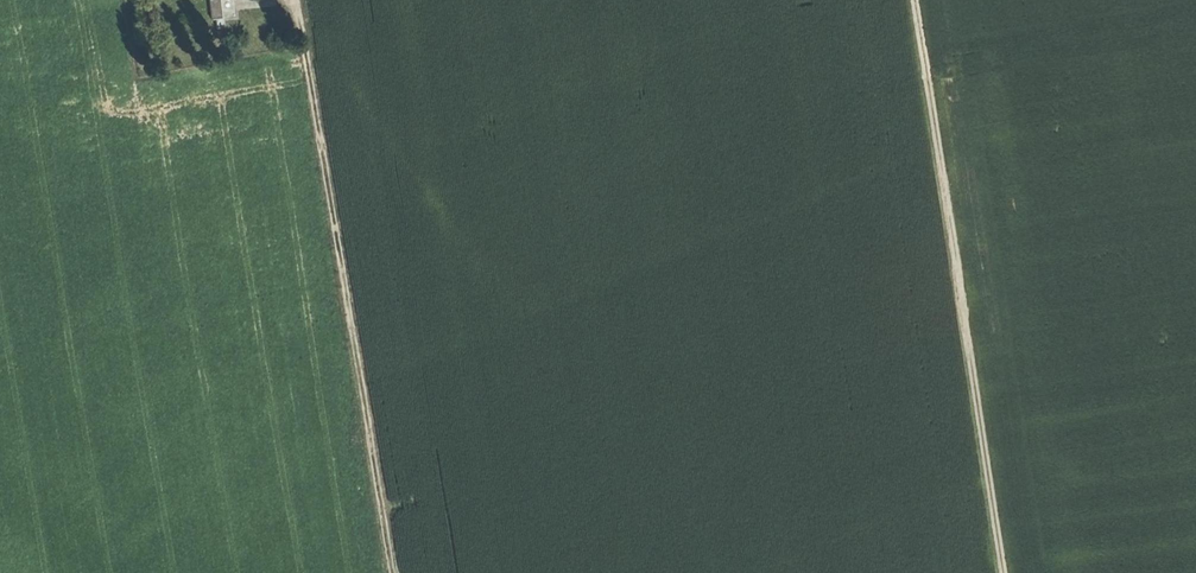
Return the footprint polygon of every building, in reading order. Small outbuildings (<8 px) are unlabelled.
[(221,0),(210,0),(211,20),(223,19),(221,0)]
